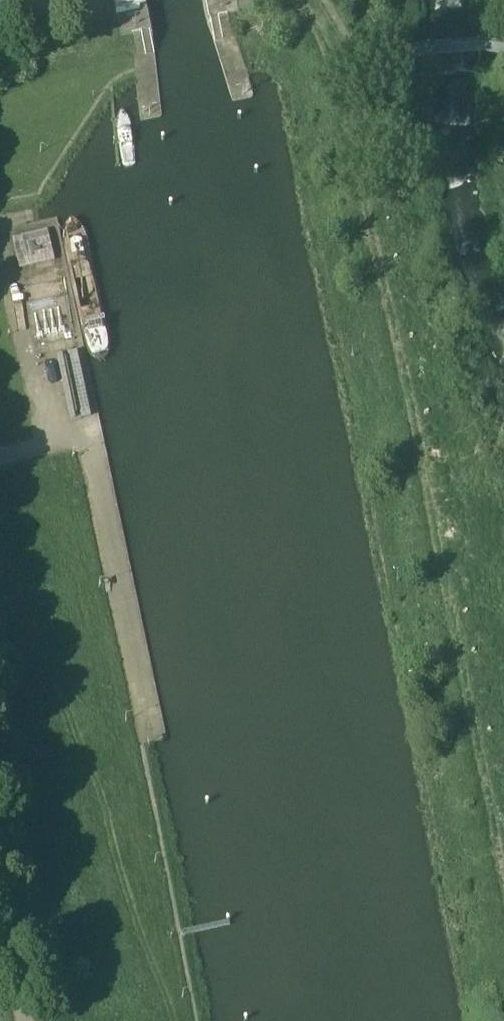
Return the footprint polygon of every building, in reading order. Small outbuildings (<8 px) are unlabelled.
[(117,13),(146,7),(145,0),(114,0),(117,13)] [(49,231),(15,235),(19,266),(53,262),(49,231)] [(28,275),(35,341),(57,339),(49,272),(28,275)]
